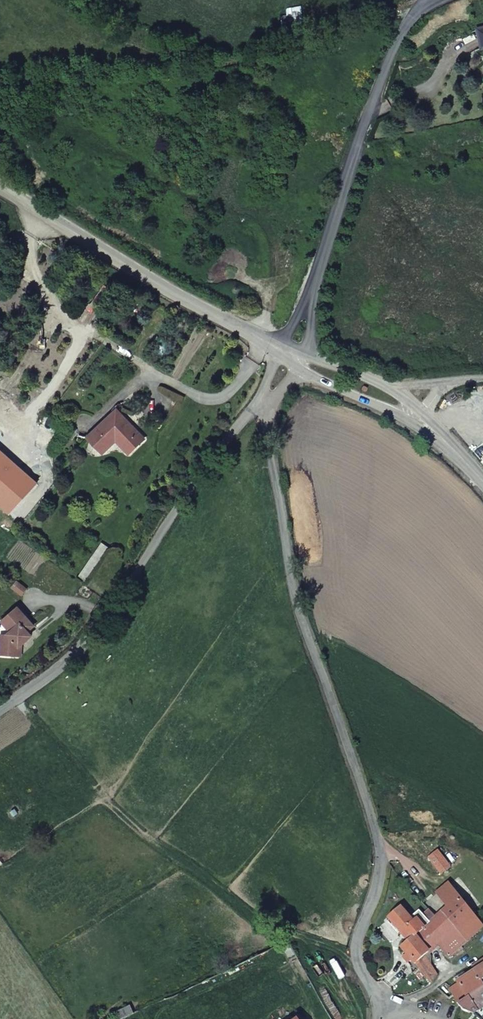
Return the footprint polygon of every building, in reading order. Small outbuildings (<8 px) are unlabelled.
[(117,410),(112,415),(126,430),(132,425),(117,410)] [(126,430),(112,415),(89,437),(103,453),(117,440),(130,453),(145,439),(132,425),(126,430)] [(10,513),(16,505),(21,510),(26,504),(21,500),(36,483),(0,451),(0,504),(10,513)] [(30,621),(18,608),(2,621),(11,632),(7,635),(2,635),(1,650),(6,650),(6,655),(20,656),(20,645),(27,640),(24,636),(28,632),(32,629),(28,624),(30,621)] [(440,875),(451,866),(438,850),(427,858),(440,875)] [(465,942),(482,927),(475,918),(467,908),(448,884),(437,893),(447,907),(441,913),(465,942)] [(467,908),(475,918),(480,914),(473,905),(467,908)] [(410,959),(431,984),(438,974),(425,955),(442,941),(446,945),(448,948),(444,952),(449,957),(465,942),(441,913),(436,918),(424,929),(421,926),(417,920),(413,923),(401,908),(389,919),(401,934),(403,932),(406,935),(403,937),(408,942),(401,948),(407,955),(410,959)] [(436,918),(429,910),(422,916),(427,921),(421,926),(424,929),(436,918)] [(472,967),(474,971),(482,966),(482,960),(472,967)] [(474,971),(482,984),(482,966),(474,971)] [(459,1005),(482,989),(482,984),(474,971),(467,976),(457,982),(458,984),(449,990),(452,995),(450,996),(453,1000),(455,999),(459,1005)] [(459,974),(454,977),(457,982),(467,976),(465,972),(460,975),(459,974)] [(463,1011),(472,1013),(482,1007),(482,989),(459,1005),(463,1011)]
